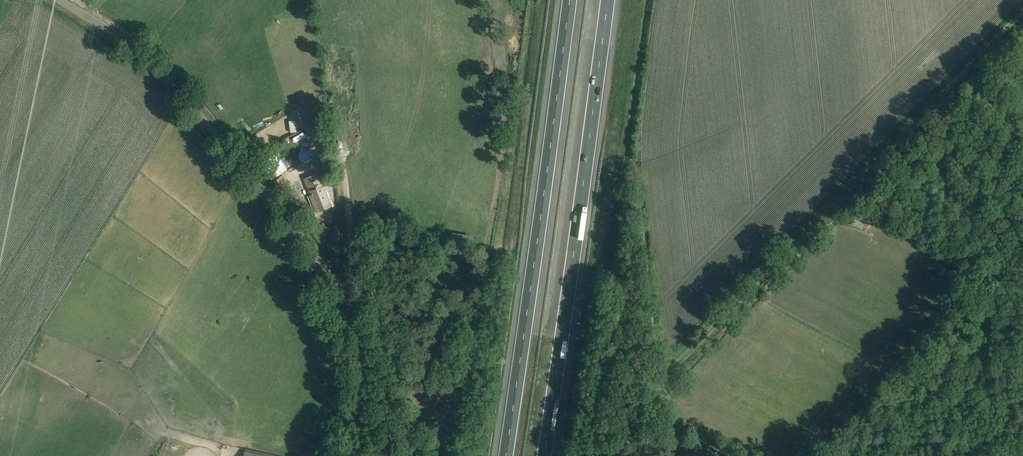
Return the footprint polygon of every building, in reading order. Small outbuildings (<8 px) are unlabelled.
[(309,136),(326,134),(324,111),(306,113),(309,136)] [(299,123),(287,128),(290,135),(302,130),(299,123)] [(328,136),(322,137),(324,151),(330,150),(328,136)] [(270,149),(256,160),(267,175),(277,167),(273,163),(278,159),(270,149)] [(318,212),(331,206),(325,190),(327,188),(321,174),(305,180),(318,212)] [(287,199),(294,194),(288,186),(290,184),(283,175),(274,182),(287,199)]
